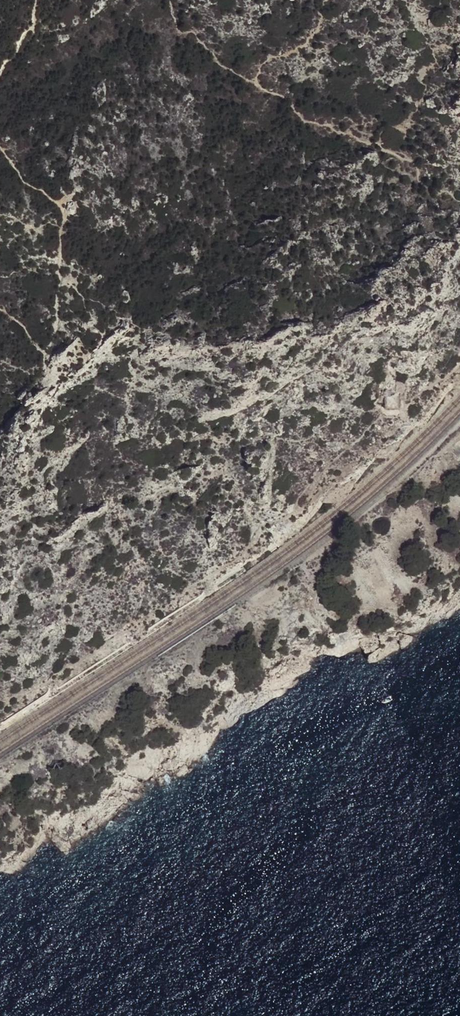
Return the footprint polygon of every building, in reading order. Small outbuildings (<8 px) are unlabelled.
[(399,393),(383,393),(383,410),(399,409),(399,393)]
